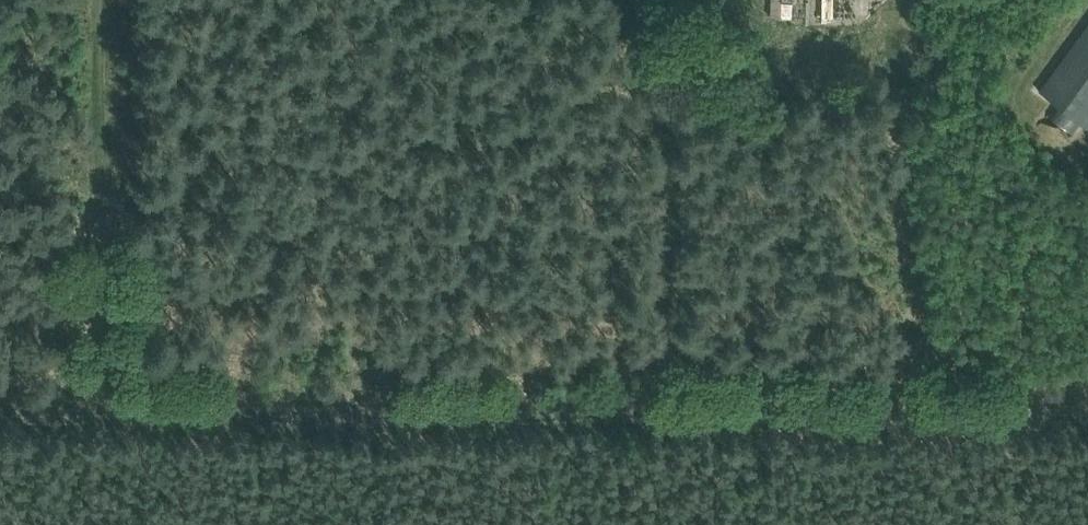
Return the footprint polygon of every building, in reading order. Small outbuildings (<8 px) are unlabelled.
[(1068,50),(1053,70),(1039,89),(1057,103),(1048,115),(1061,124),(1074,134),(1083,123),(1087,126),(1087,23),(1068,50)]
